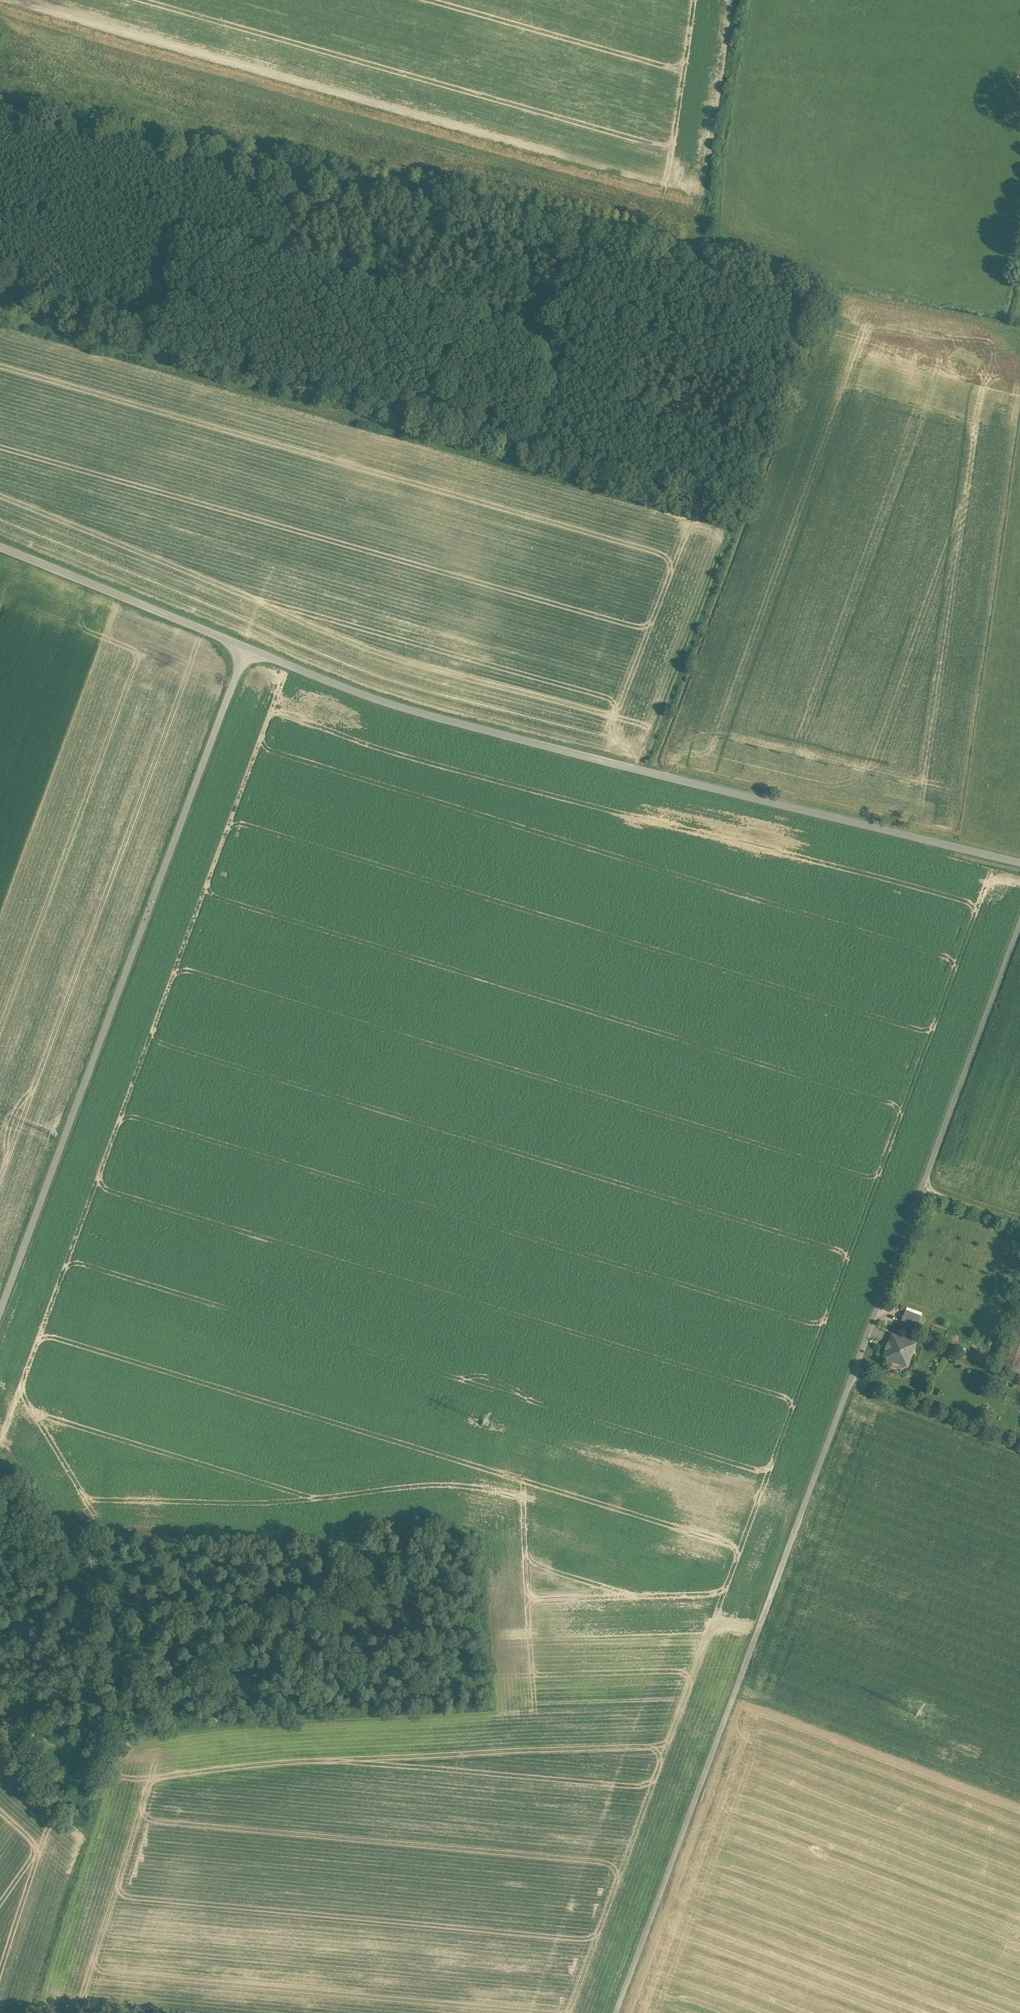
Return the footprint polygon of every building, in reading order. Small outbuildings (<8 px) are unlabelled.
[(920,1316),(905,1311),(900,1324),(915,1330),(920,1316)] [(1013,1317),(998,1367),(1019,1374),(1019,1319),(1013,1317)] [(916,1344),(892,1335),(884,1359),(903,1366),(909,1363),(916,1344)]
